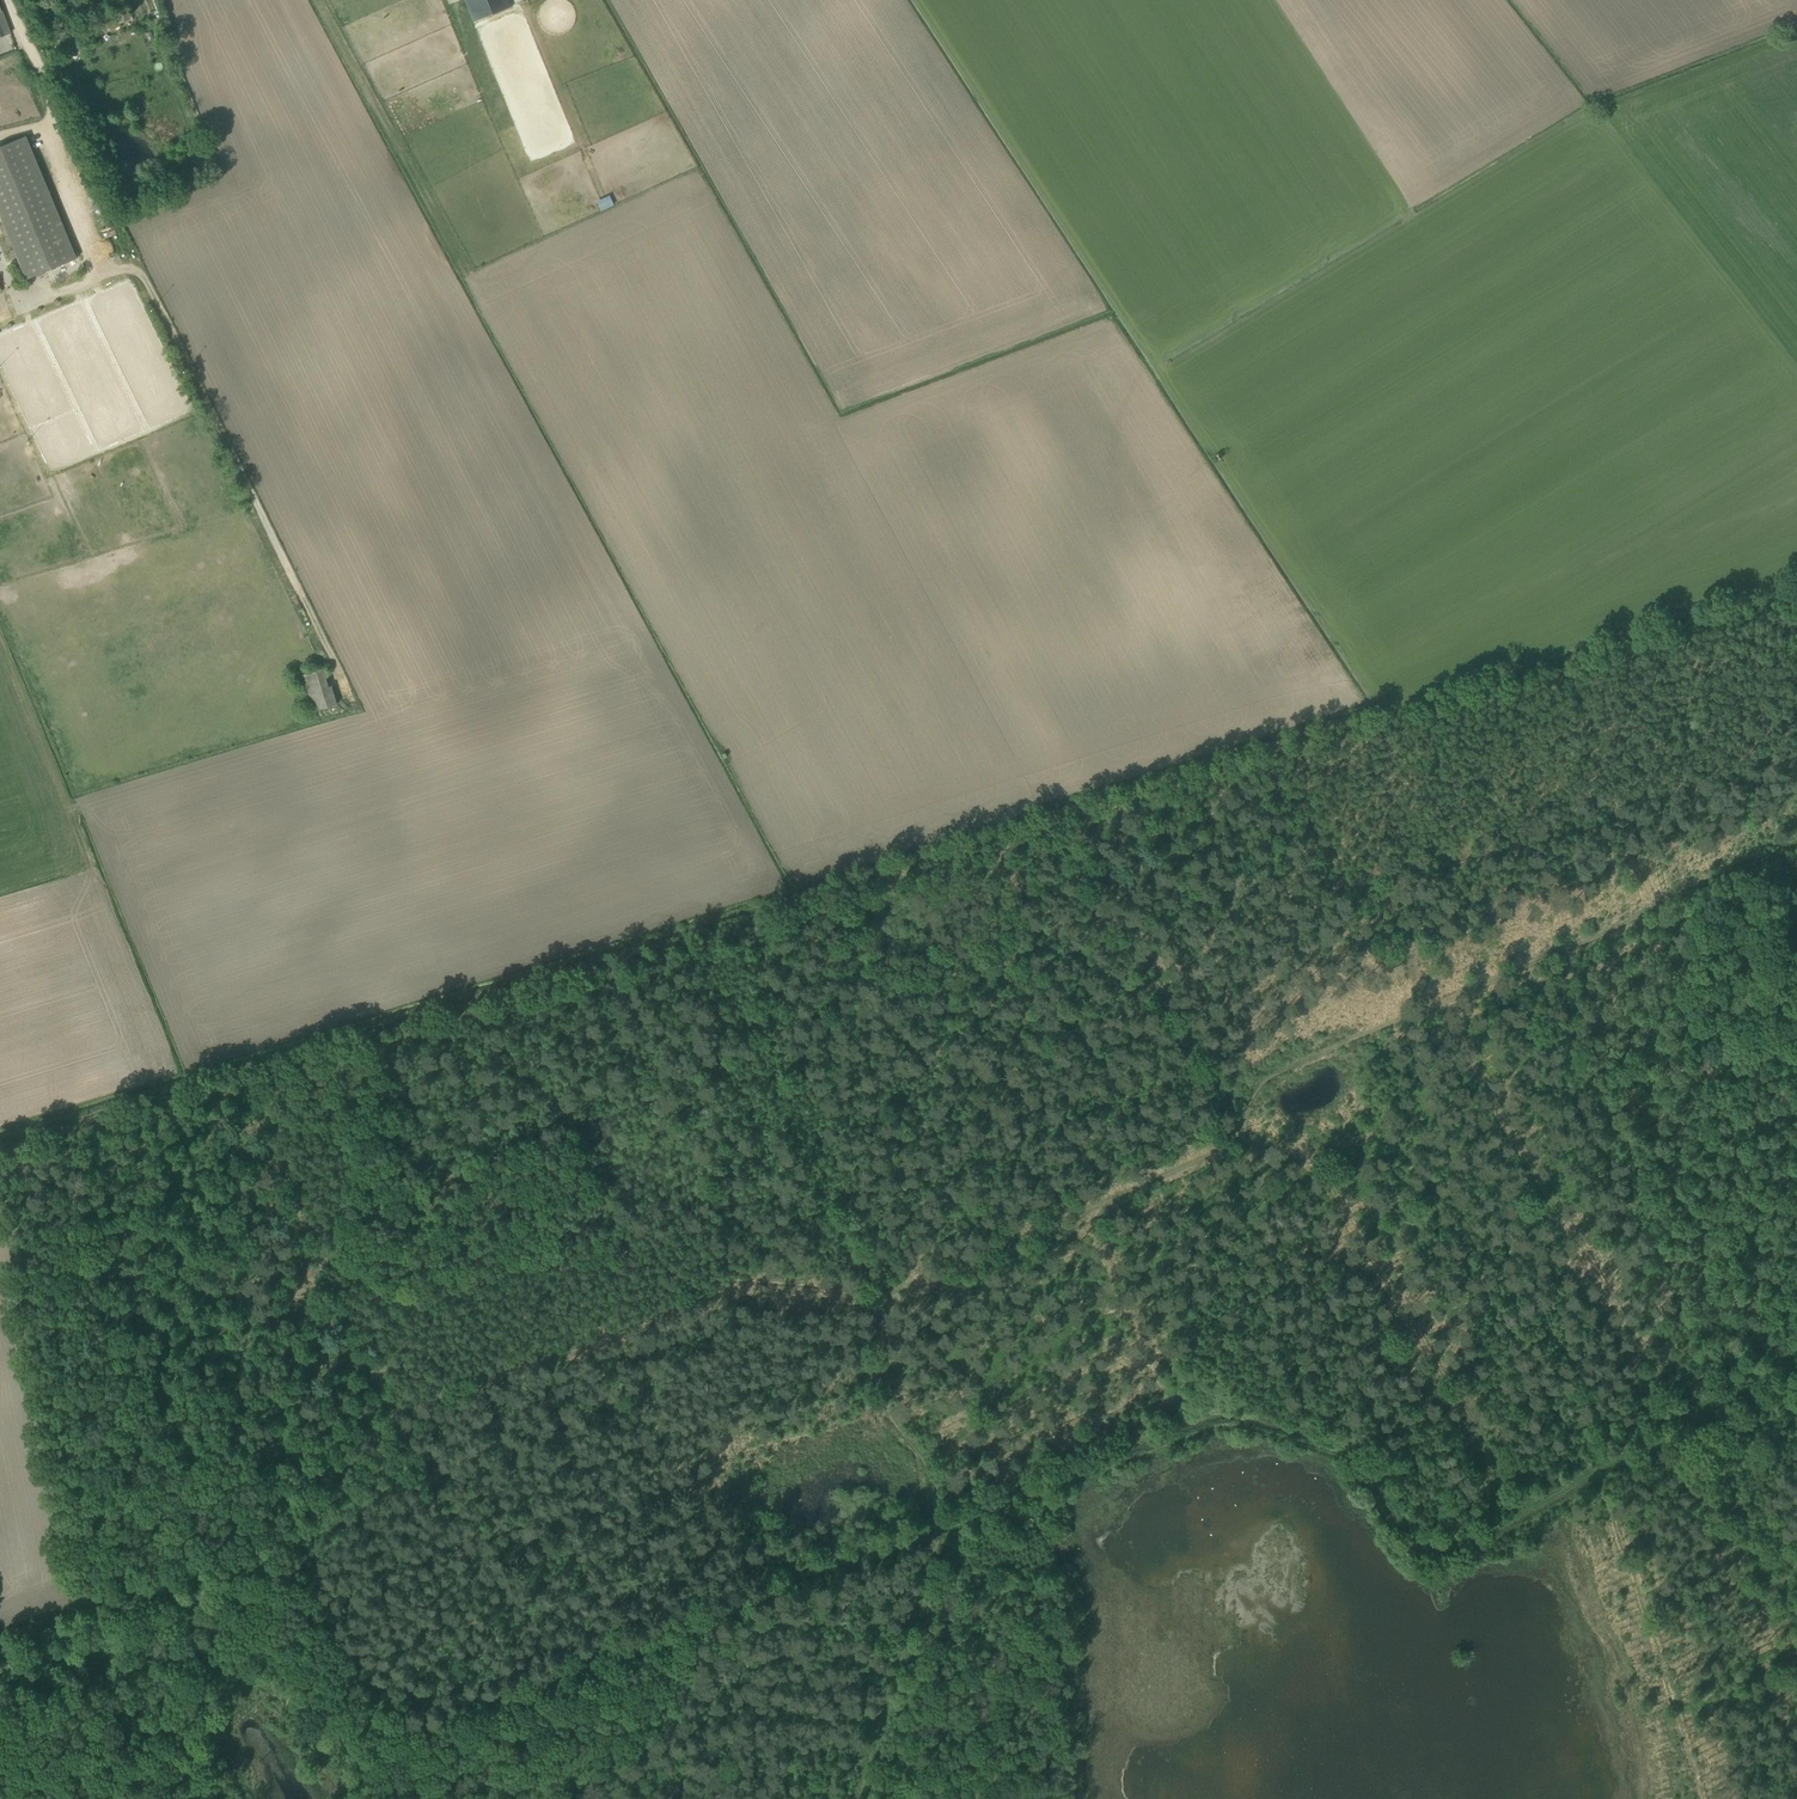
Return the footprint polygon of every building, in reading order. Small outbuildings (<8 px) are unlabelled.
[(474,22),(509,8),(505,0),(465,0),(474,22)] [(11,34),(3,13),(0,14),(0,38),(11,34)] [(53,13),(44,17),(50,29),(58,25),(53,13)] [(596,42),(578,47),(582,59),(600,54),(596,42)] [(25,64),(21,49),(0,55),(0,72),(25,64)] [(71,70),(60,72),(63,86),(65,86),(74,84),(71,70)] [(27,280),(76,259),(26,135),(0,146),(0,217),(27,280)] [(600,210),(614,204),(610,194),(596,200),(600,210)] [(307,713),(337,704),(327,668),(297,676),(307,713)]
